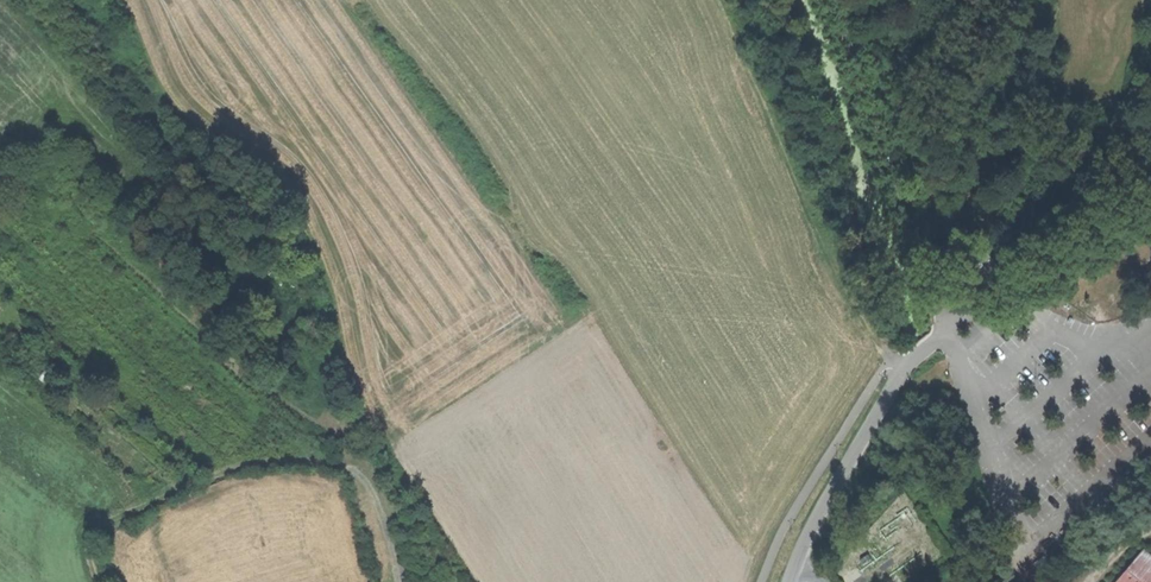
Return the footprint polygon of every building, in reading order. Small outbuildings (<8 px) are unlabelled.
[(1142,550),(1116,581),(1150,581),(1150,558),(1142,550)]
